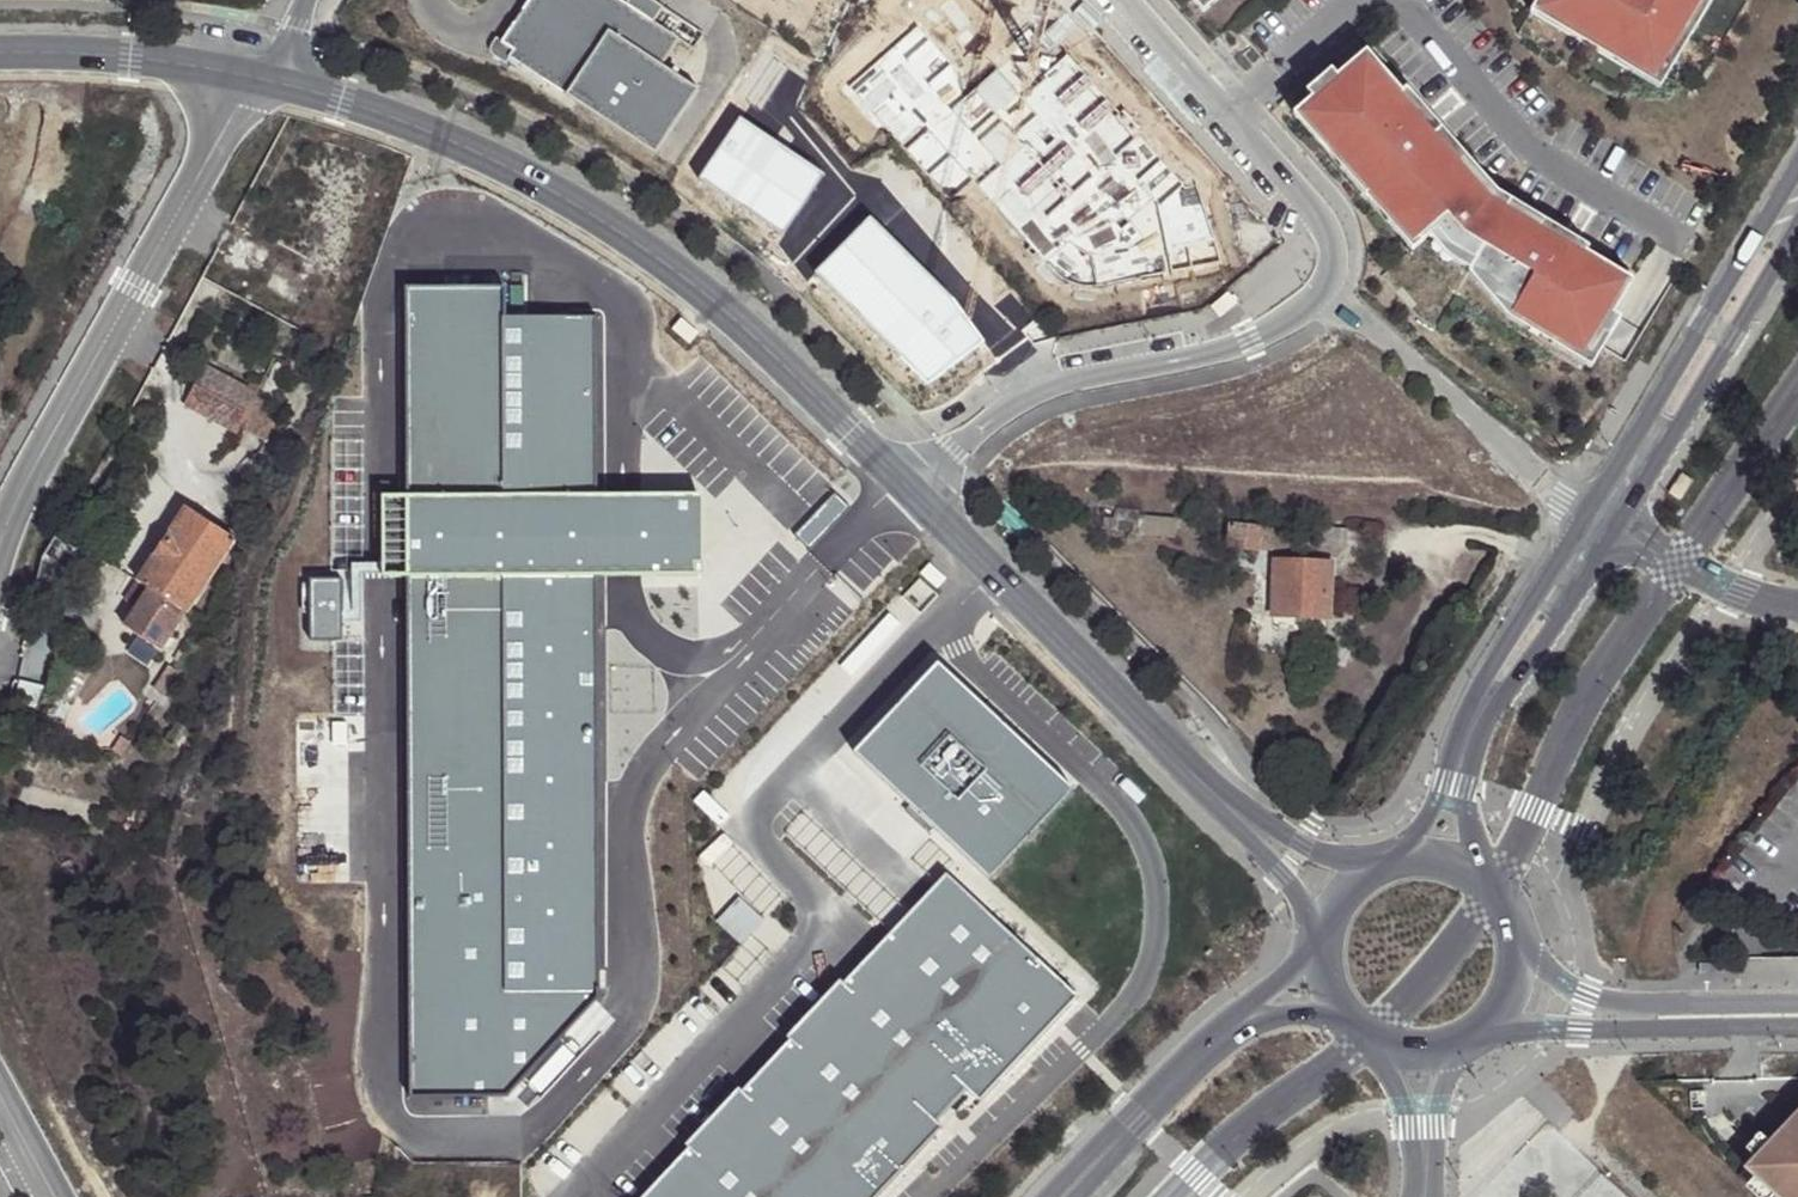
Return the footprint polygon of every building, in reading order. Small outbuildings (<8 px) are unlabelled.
[(652,23),(661,7),(649,0),(627,0),(624,5),(615,0),(529,0),(500,48),(512,55),(508,62),(656,154),(694,99),(700,90),(662,67),(679,39),(652,23)] [(1203,12),(1217,0),(1193,0),(1203,12)] [(1567,17),(1538,0),(1532,11),(1561,29),(1567,17)] [(1538,0),(1567,17),(1624,51),(1657,70),(1681,29),(1685,31),(1703,1),(1701,0),(1538,0)] [(1061,40),(1081,63),(1104,42),(1084,20),(1061,40)] [(912,23),(849,86),(950,202),(976,181),(1046,267),(1060,277),(1081,286),(1103,286),(1218,260),(1193,180),(1184,181),(1070,52),(1023,94),(997,67),(967,90),(912,23)] [(1657,70),(1624,51),(1618,62),(1661,88),(1692,35),(1685,31),(1681,29),(1657,70)] [(512,55),(500,48),(496,54),(508,62),(512,55)] [(1559,334),(1591,353),(1614,313),(1633,280),(1584,251),(1581,258),(1536,233),(1540,226),(1507,207),(1504,212),(1490,203),(1492,199),(1461,162),(1455,167),(1397,100),(1403,95),(1366,52),(1337,78),(1331,71),(1316,85),(1321,91),(1311,99),(1303,107),(1327,135),(1322,139),(1344,165),(1349,161),(1373,188),(1368,192),(1392,219),(1396,215),(1420,243),(1426,237),(1435,229),(1449,246),(1475,263),(1472,269),(1503,287),(1496,298),(1529,317),(1526,322),(1555,339),(1559,334)] [(1306,93),(1311,99),(1321,91),(1316,85),(1306,93)] [(1465,159),(1407,91),(1403,95),(1397,100),(1455,167),(1461,162),(1465,159)] [(1303,107),(1293,116),(1317,143),(1322,139),(1327,135),(1303,107)] [(828,172),(744,116),(704,178),(787,233),(828,172)] [(1344,165),(1340,169),(1363,196),(1368,192),(1373,188),(1349,161),(1344,165)] [(815,271),(826,284),(883,228),(871,214),(815,271)] [(1386,224),(1410,251),(1420,243),(1396,215),(1392,219),(1386,224)] [(1587,247),(1543,222),(1540,226),(1536,233),(1581,258),(1584,251),(1587,247)] [(955,299),(883,228),(826,284),(927,385),(987,343),(955,299)] [(1435,229),(1426,237),(1443,258),(1468,274),(1472,269),(1475,263),(1449,246),(1435,229)] [(1503,287),(1472,269),(1468,274),(1468,276),(1507,319),(1585,364),(1592,368),(1598,357),(1621,317),(1614,313),(1591,353),(1559,334),(1555,339),(1526,322),(1529,317),(1496,298),(1503,287)] [(401,581),(421,581),(423,1096),(521,1095),(610,999),(608,580),(718,579),(713,499),(608,499),(607,319),(514,319),(514,291),(419,292),(420,498),(399,498),(401,581)] [(188,407),(239,435),(241,431),(249,414),(255,401),(258,394),(208,369),(188,407)] [(249,414),(241,431),(267,445),(283,413),(255,401),(249,414)] [(191,511),(164,552),(211,583),(238,541),(191,511)] [(1137,519),(1134,539),(1176,543),(1178,522),(1137,519)] [(1274,532),(1233,528),(1230,552),(1260,555),(1261,543),(1272,544),(1274,532)] [(1348,530),(1314,528),(1313,548),(1346,549),(1348,530)] [(211,583),(164,552),(142,586),(152,593),(189,616),(211,583)] [(943,582),(927,566),(918,575),(933,591),(943,582)] [(1333,570),(1279,567),(1275,620),(1330,624),(1333,570)] [(189,616),(152,593),(126,631),(163,656),(189,616)] [(163,697),(179,673),(169,666),(153,689),(163,697)] [(935,666),(851,758),(909,811),(913,807),(934,826),(930,830),(988,884),(1072,792),(935,666)] [(122,756),(131,743),(121,736),(113,750),(122,756)] [(942,881),(839,990),(836,987),(785,1041),(788,1044),(740,1096),(737,1092),(683,1149),(687,1152),(644,1196),(877,1196),(937,1134),(931,1128),(962,1095),(975,1107),(1073,1003),(942,881)] [(1747,1167),(1775,1192),(1780,1196),(1797,1196),(1797,1112),(1747,1167)] [(1740,1174),(1764,1196),(1771,1196),(1775,1192),(1747,1167),(1740,1174)]
